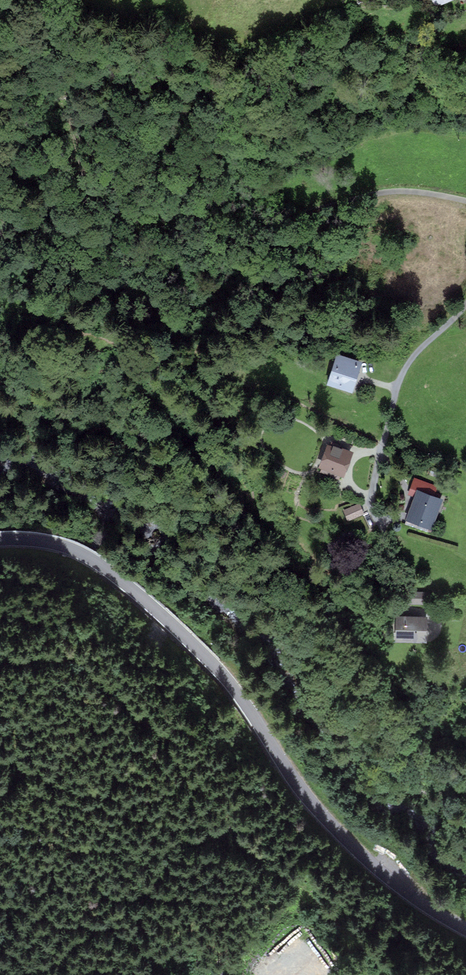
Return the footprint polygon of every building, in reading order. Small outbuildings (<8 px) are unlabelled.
[(329,384),(351,391),(360,363),(338,355),(329,384)] [(328,445),(320,467),(342,475),(351,453),(328,445)] [(440,500),(431,497),(435,488),(415,480),(410,494),(417,497),(409,519),(430,527),(440,500)] [(359,505),(345,510),(348,520),(362,514),(359,505)] [(408,593),(408,607),(425,608),(425,593),(408,593)] [(397,617),(396,639),(425,641),(426,618),(397,617)]
